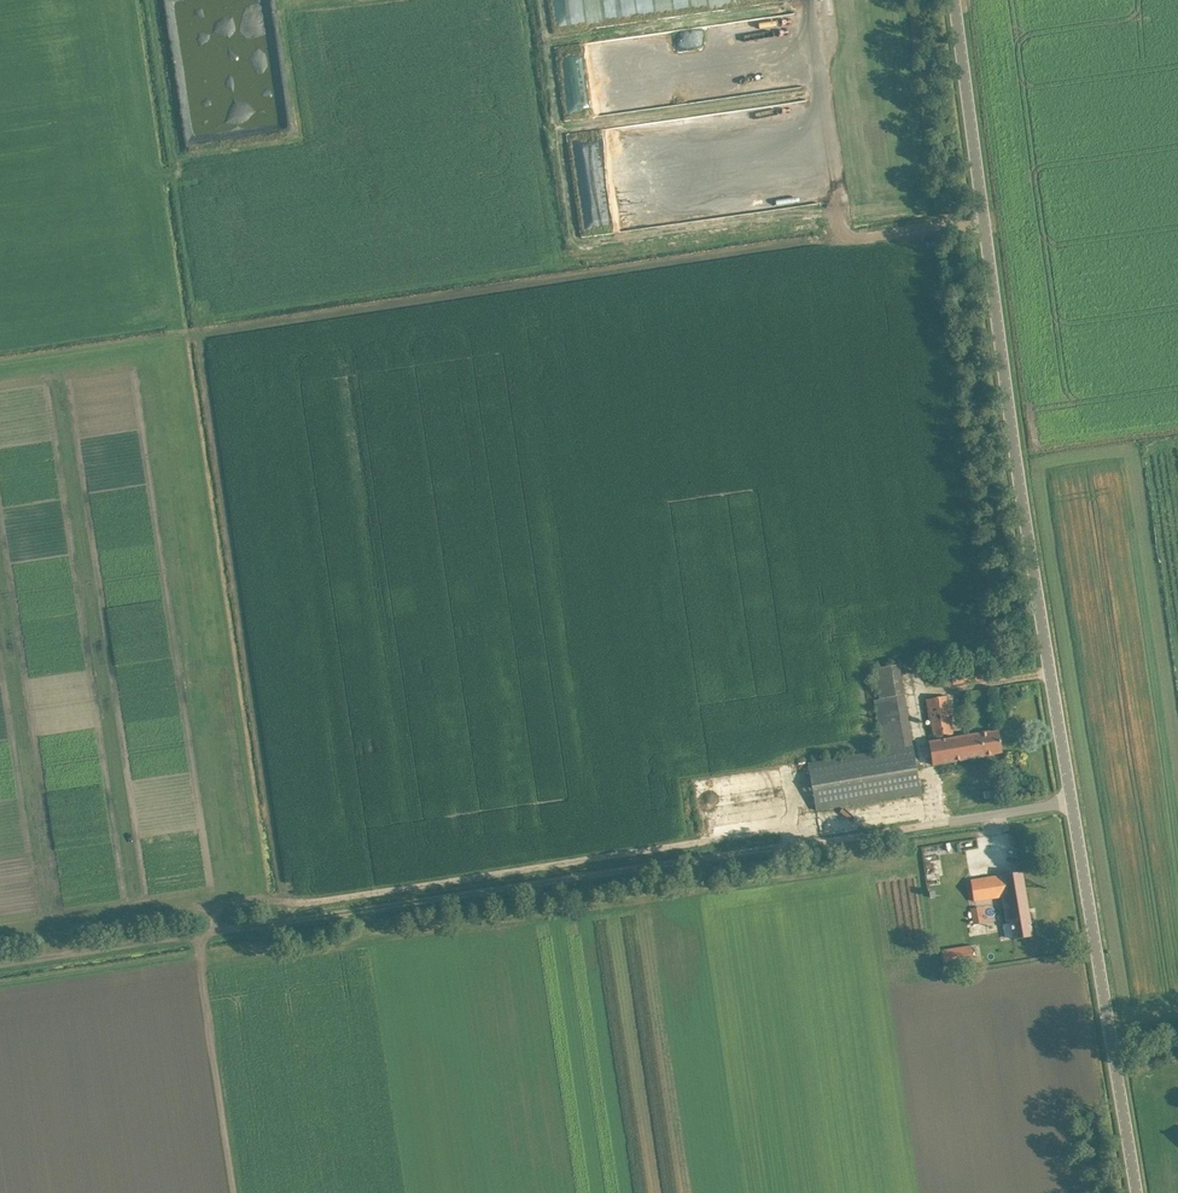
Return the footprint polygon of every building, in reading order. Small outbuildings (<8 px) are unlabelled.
[(946,696),(934,698),(927,699),(934,742),(930,742),(933,763),(982,756),(994,754),(994,753),(1002,752),(998,731),(990,733),(990,732),(953,738),(946,696)] [(921,794),(914,746),(891,749),(890,748),(883,750),(808,762),(809,763),(808,763),(809,764),(816,810),(853,805),(921,794)] [(1022,872),(1010,874),(970,880),(974,902),(1002,898),(1006,924),(1010,923),(1013,939),(1021,938),(1033,936),(1022,872)] [(972,924),(983,922),(981,907),(969,909),(972,924)] [(973,964),(971,945),(942,950),(945,968),(973,964)]
